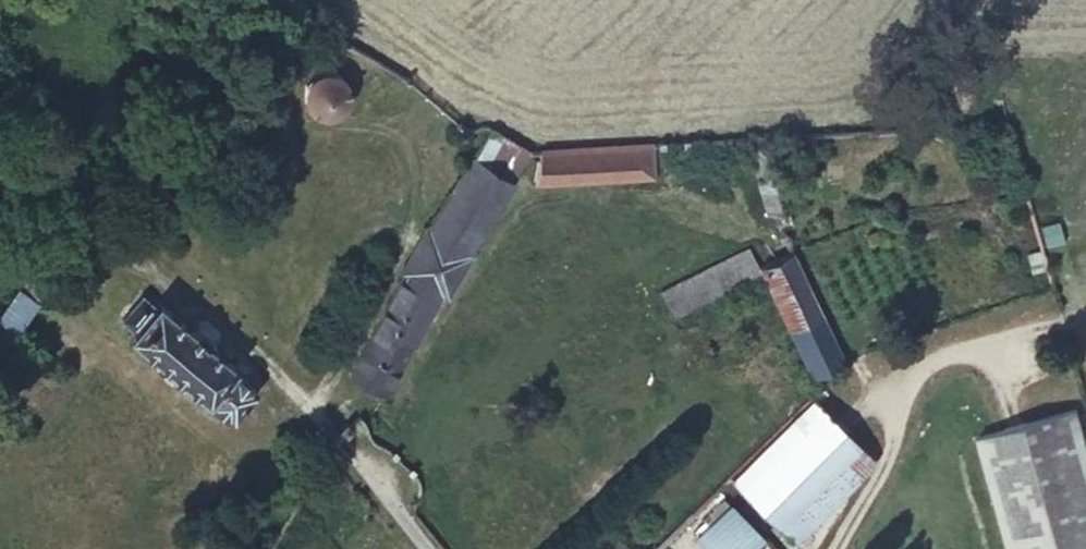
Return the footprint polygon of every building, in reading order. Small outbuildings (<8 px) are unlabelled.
[(345,102),(347,97),(348,95),(348,91),(347,88),(345,82),(343,79),(337,74),(333,73),(327,72),(325,72),(323,72),(318,73),(314,75),(311,79),(309,81),(306,86),(306,89),(305,96),(307,101),(311,107),(317,112),(321,113),(326,114),(332,113),(334,112),(340,109),(342,107),(345,102)] [(492,128),(429,228),(469,248),(527,149),(492,128)] [(794,208),(772,132),(746,133),(768,214),(774,213),(777,224),(791,221),(788,209),(794,208)] [(655,177),(652,139),(542,147),(538,182),(655,177)] [(8,234),(0,228),(0,246),(8,234)] [(405,271),(440,287),(447,290),(471,249),(469,248),(429,228),(405,271)] [(673,316),(761,272),(748,247),(660,291),(673,316)] [(844,360),(793,252),(761,266),(812,375),(844,360)] [(58,267),(57,267),(41,256),(0,313),(0,348),(58,267)] [(405,271),(349,374),(385,391),(440,287),(405,271)] [(0,274),(0,293),(8,280),(0,274)] [(259,385),(154,299),(129,329),(142,338),(138,343),(229,418),(232,413),(245,424),(265,400),(254,391),(259,385)] [(793,541),(874,459),(813,396),(730,478),(793,541)] [(1077,408),(977,435),(1009,548),(1085,548),(1085,438),(1077,408)] [(705,548),(747,548),(763,535),(729,498),(690,533),(705,548)]
